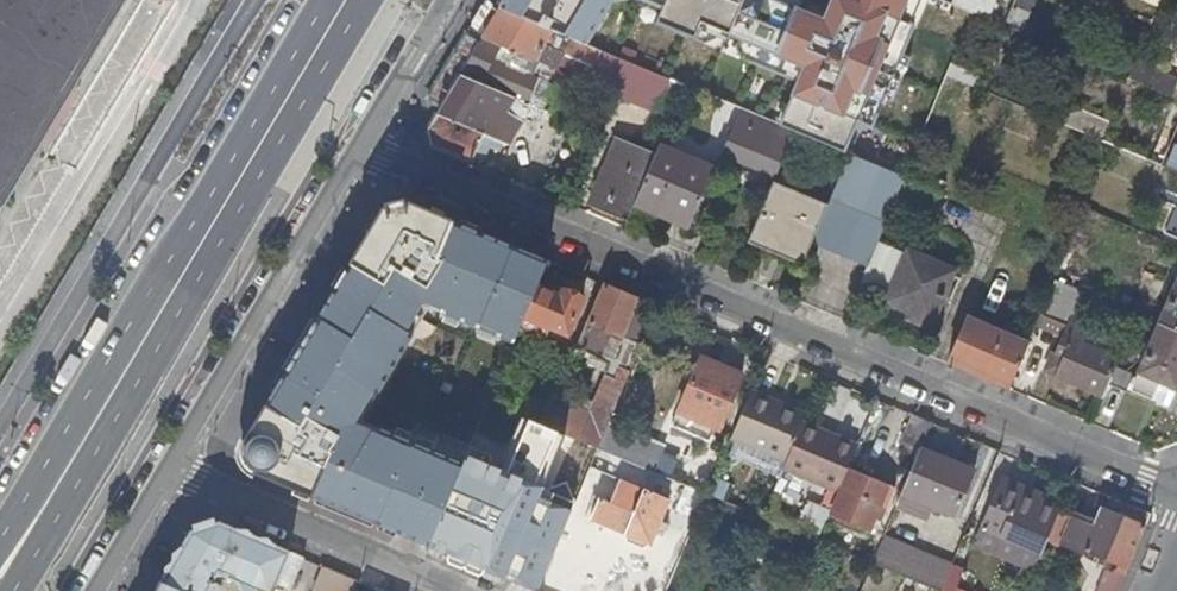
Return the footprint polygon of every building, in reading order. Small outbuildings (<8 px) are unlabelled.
[(118,0),(0,0),(0,197),(118,0)] [(496,10),(570,42),(579,46),(606,0),(502,0),(496,10)] [(839,156),(852,125),(869,130),(910,29),(895,22),(906,0),(831,0),(825,15),(798,5),(799,0),(632,0),(657,10),(651,25),(689,42),(695,27),(752,50),(746,66),(783,81),(784,78),(795,82),(776,129),(782,132),(788,134),(839,156)] [(1000,31),(1027,43),(1037,19),(1028,15),(1034,0),(1013,0),(1000,31)] [(455,79),(496,10),(482,2),(422,103),(436,111),(455,79)] [(496,10),(455,79),(531,111),(555,50),(580,60),(585,48),(579,46),(570,42),(496,10)] [(616,62),(594,52),(580,86),(651,115),(664,82),(616,62)] [(944,76),(942,79),(960,87),(972,92),(977,79),(947,67),(944,76)] [(1166,101),(1170,92),(1168,84),(1132,68),(1125,84),(1166,101)] [(1170,92),(1166,101),(1176,106),(1176,77),(1170,92)] [(531,111),(455,79),(436,111),(423,133),(428,153),(465,168),(473,146),(500,158),(511,132),(540,144),(550,119),(531,111)] [(942,79),(930,106),(928,112),(943,117),(950,101),(960,106),(964,95),(958,93),(960,87),(942,79)] [(664,82),(651,115),(666,121),(679,89),(664,82)] [(1052,105),(1044,123),(1092,143),(1100,125),(1052,105)] [(772,172),(788,135),(783,133),(778,145),(749,133),(751,127),(735,120),(722,151),(772,172)] [(1157,170),(1176,179),(1176,125),(1176,124),(1157,170)] [(582,212),(622,229),(630,208),(650,161),(610,144),(582,212)] [(650,161),(630,208),(685,230),(709,173),(654,151),(650,161)] [(823,209),(807,248),(862,271),(886,212),(899,181),(844,159),(823,209)] [(936,197),(899,181),(886,212),(923,227),(936,197)] [(767,185),(744,243),(799,266),(807,248),(823,209),(767,185)] [(245,468),(429,546),(442,514),(456,482),(463,465),(464,462),(374,426),(371,433),(358,426),(368,408),(363,405),(373,386),(380,390),(414,333),(409,329),(417,314),(424,317),(430,306),(516,341),(518,337),(526,318),(540,284),(551,259),(408,199),(387,205),(357,255),(320,317),(283,377),(239,448),(245,468)] [(949,272),(899,252),(897,256),(874,246),(859,284),(883,293),(877,306),(927,326),(949,272)] [(1152,326),(1176,337),(1176,266),(1152,326)] [(1047,282),(1032,318),(1060,329),(1049,357),(1058,360),(1050,380),(1096,399),(1106,375),(1112,360),(1074,344),(1079,333),(1062,326),(1075,294),(1047,282)] [(540,284),(526,318),(551,328),(567,335),(583,296),(580,295),(582,291),(568,285),(566,290),(564,289),(561,293),(540,284)] [(589,320),(574,354),(583,358),(585,352),(595,356),(602,340),(613,345),(617,335),(643,345),(659,306),(608,284),(593,321),(589,320)] [(551,328),(526,318),(518,337),(543,348),(551,328)] [(961,320),(942,366),(1001,392),(1021,345),(1012,342),(1016,332),(1000,326),(996,335),(961,320)] [(1131,375),(1168,391),(1176,371),(1176,337),(1152,326),(1131,375)] [(602,340),(595,356),(615,365),(617,360),(633,367),(643,345),(617,335),(613,345),(602,340)] [(703,356),(678,415),(719,432),(744,373),(703,356)] [(1058,360),(1049,357),(1041,376),(1050,380),(1058,360)] [(554,402),(543,426),(558,432),(599,449),(608,427),(633,367),(617,360),(615,365),(603,393),(596,409),(574,399),(570,409),(554,402)] [(1125,382),(1121,392),(1161,409),(1168,391),(1131,375),(1126,373),(1123,381),(1125,382)] [(1096,399),(1093,405),(1112,413),(1121,392),(1125,382),(1123,381),(1106,375),(1096,399)] [(520,415),(543,426),(554,402),(557,394),(560,387),(537,377),(520,415)] [(557,394),(554,402),(570,409),(574,399),(596,409),(603,393),(580,384),(575,394),(566,391),(563,397),(557,394)] [(753,390),(733,438),(787,460),(803,422),(807,413),(753,390)] [(526,453),(537,423),(517,416),(507,446),(526,453)] [(904,446),(920,453),(933,422),(917,416),(904,446)] [(787,460),(784,469),(839,492),(859,445),(803,422),(787,460)] [(608,427),(599,449),(602,450),(654,472),(663,450),(608,427)] [(550,431),(528,477),(575,499),(597,454),(550,431)] [(654,472),(602,450),(595,468),(615,477),(617,471),(671,494),(676,482),(654,472)] [(939,460),(920,453),(902,495),(958,519),(977,475),(940,459),(939,460)] [(538,590),(575,505),(468,454),(464,462),(463,465),(456,482),(429,546),(538,590)] [(852,473),(834,519),(872,535),(891,490),(852,473)] [(987,533),(1041,557),(1048,540),(1060,511),(1061,510),(1042,502),(1043,500),(999,481),(982,521),(990,524),(987,533)] [(666,504),(617,483),(609,502),(601,499),(592,519),(628,534),(628,541),(644,547),(649,544),(651,541),(654,534),(663,537),(667,527),(658,523),(666,504)] [(799,529),(820,537),(831,508),(810,500),(799,529)] [(1077,519),(1060,511),(1048,540),(1065,547),(1077,519)] [(1146,529),(1104,512),(1098,527),(1077,519),(1065,547),(1088,557),(1090,553),(1123,567),(1121,573),(1117,571),(1108,590),(1120,590),(1146,529)] [(301,567),(305,557),(214,519),(196,522),(162,581),(185,590),(236,590),(215,582),(220,572),(240,580),(240,590),(275,590),(288,562),(301,567)] [(872,565),(933,590),(943,590),(952,569),(883,539),(872,565)] [(328,567),(318,590),(356,590),(360,580),(328,567)] [(952,569),(943,590),(960,590),(954,589),(961,573),(952,569)] [(157,590),(185,590),(162,581),(157,590)]
